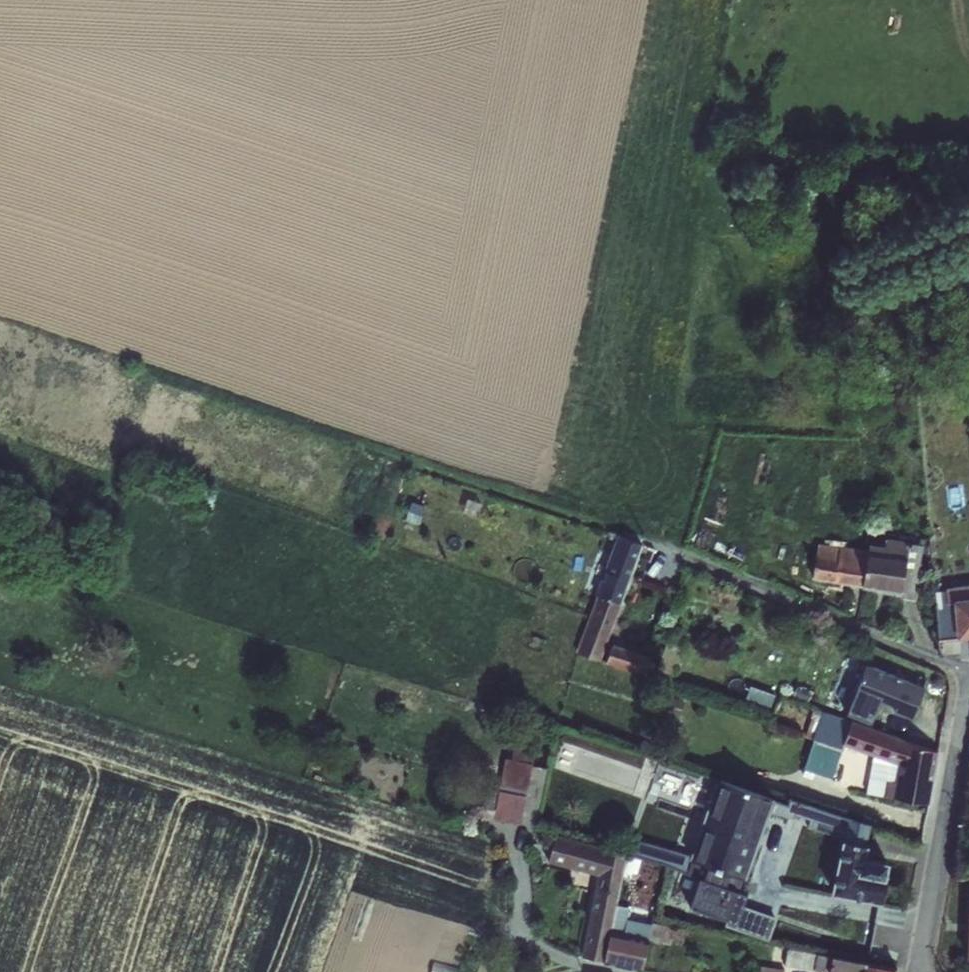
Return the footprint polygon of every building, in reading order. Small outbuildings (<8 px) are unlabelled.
[(479,501),(465,496),(460,509),(474,514),(479,501)] [(410,500),(407,508),(420,511),(422,503),(410,500)] [(595,595),(619,603),(641,545),(615,535),(594,594),(595,595)] [(867,550),(861,587),(901,593),(901,591),(916,593),(920,563),(919,563),(922,545),(907,544),(908,542),(885,539),(883,547),(868,545),(867,550)] [(861,587),(867,550),(817,544),(811,578),(861,587)] [(933,591),(938,642),(956,640),(956,638),(968,637),(968,585),(944,588),(945,590),(933,591)] [(619,603),(595,595),(574,652),(599,660),(619,603)] [(611,644),(604,663),(642,676),(649,657),(611,644)] [(865,665),(852,695),(879,706),(881,700),(895,705),(893,711),(910,718),(923,688),(865,665)] [(774,691),(749,682),(743,697),(769,707),(774,691)] [(813,709),(804,738),(813,741),(805,769),(832,778),(841,751),(843,745),(872,755),(865,793),(882,796),(928,804),(937,752),(850,720),(813,709)] [(504,758),(492,819),(534,827),(539,803),(524,799),(534,754),(512,749),(509,759),(504,758)] [(689,859),(742,878),(743,878),(768,811),(772,799),(717,779),(689,856),(689,859)] [(772,799),(768,811),(791,818),(792,818),(794,816),(796,815),(817,822),(813,834),(841,842),(842,840),(865,844),(869,825),(788,797),(785,803),(772,799)] [(534,829),(531,843),(550,848),(546,861),(571,867),(571,868),(596,874),(599,861),(602,847),(534,829)] [(629,839),(625,854),(697,879),(738,891),(742,878),(689,859),(689,856),(629,839)] [(842,840),(841,842),(830,893),(879,903),(887,861),(864,857),(867,844),(865,844),(842,840)] [(602,847),(599,861),(596,874),(580,957),(602,962),(610,931),(615,905),(625,854),(602,847)] [(738,891),(697,879),(689,904),(725,919),(724,924),(766,940),(776,917),(742,905),(746,893),(738,891)] [(602,962),(602,964),(640,971),(646,939),(670,943),(672,925),(649,924),(626,919),(628,907),(615,905),(610,931),(602,962)] [(831,956),(785,948),(782,965),(822,971),(828,971),(831,956)] [(895,968),(831,956),(828,971),(895,971),(895,968)]
